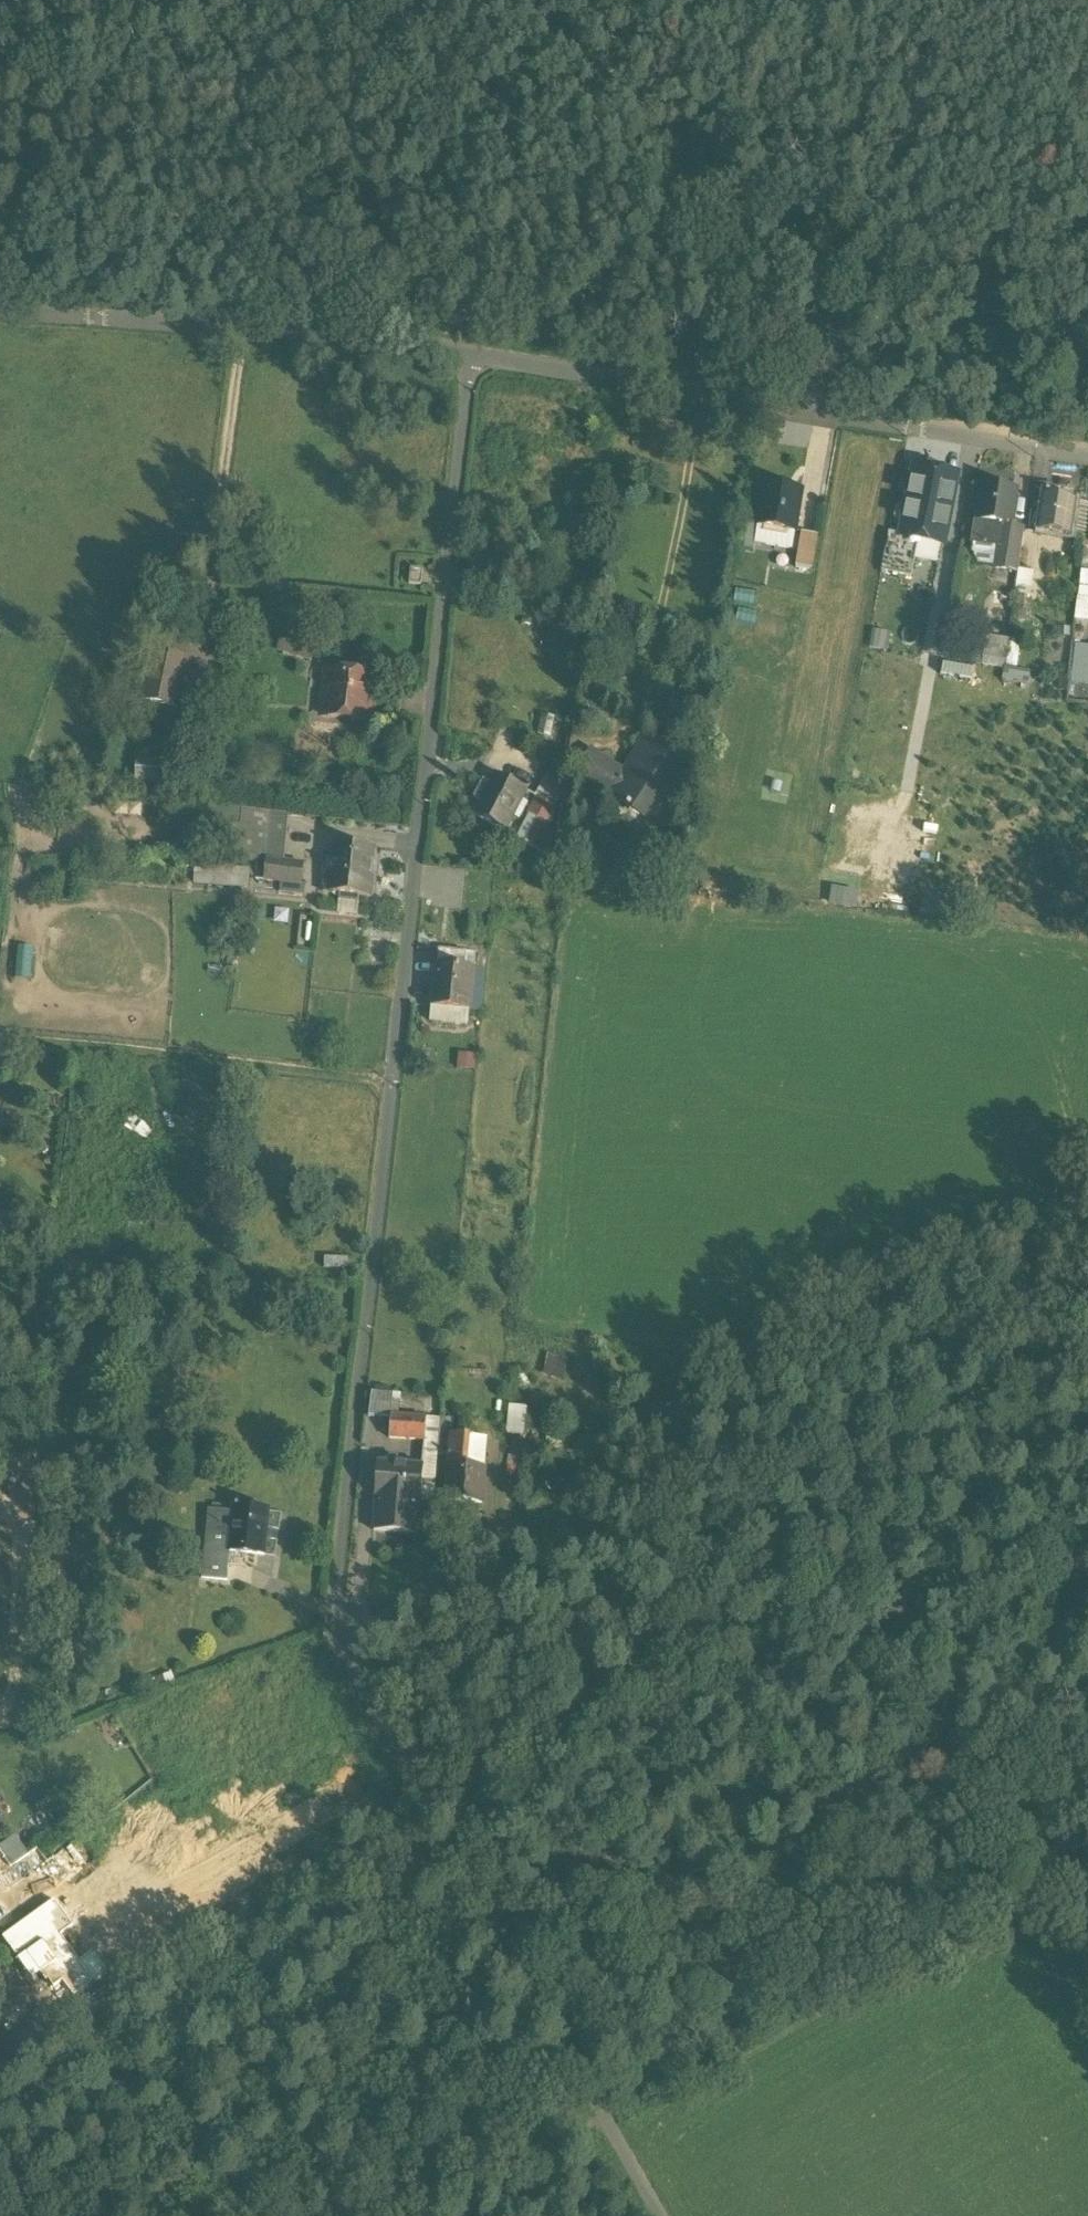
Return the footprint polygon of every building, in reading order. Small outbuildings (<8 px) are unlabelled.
[(916,467),(902,536),(919,539),(943,544),(957,476),(916,467)] [(1017,491),(981,485),(976,520),(1011,526),(1012,526),(1017,491)] [(802,493),(764,487),(755,543),(792,550),(802,493)] [(1074,500),(1045,495),(1040,531),(1068,536),(1074,500)] [(1011,526),(976,520),(973,541),(996,545),(1007,547),(1010,530),(1011,526)] [(1007,547),(996,545),(992,567),(1017,571),(1023,532),(1010,530),(1007,547)] [(817,535),(802,533),(796,568),(811,570),(817,535)] [(911,578),(919,539),(889,533),(881,572),(911,578)] [(422,570),(410,569),(409,584),(421,586),(422,570)] [(1080,569),(1078,620),(1087,620),(1087,569),(1080,569)] [(315,642),(286,633),(281,650),(310,659),(315,642)] [(1032,671),(1017,668),(1022,640),(987,635),(983,660),(946,654),(943,672),(1029,686),(1032,671)] [(186,661),(152,654),(142,700),(177,707),(186,661)] [(374,677),(326,672),(323,697),(330,697),(328,716),(370,720),(374,677)] [(627,771),(612,793),(642,813),(662,783),(674,791),(673,792),(675,794),(692,769),(648,740),(627,771)] [(627,771),(594,749),(579,771),(612,793),(627,771)] [(163,766),(136,764),(135,780),(162,781),(163,766)] [(527,789),(495,772),(487,786),(482,784),(476,794),(481,797),(473,812),(505,829),(527,789)] [(545,851),(556,831),(546,825),(559,803),(539,792),(515,833),(545,851)] [(241,808),(210,805),(171,803),(169,821),(227,827),(224,852),(258,855),(257,859),(266,860),(264,879),(302,882),(305,862),(284,859),(287,812),(241,808)] [(373,847),(334,842),(331,871),(325,870),(323,889),(368,894),(371,874),(370,874),(373,847)] [(833,901),(857,905),(860,887),(835,884),(833,901)] [(466,949),(439,946),(437,961),(464,964),(466,949)] [(437,961),(435,961),(435,963),(437,963),(436,979),(433,979),(433,980),(433,981),(431,1002),(430,1004),(453,1006),(454,1002),(467,1004),(466,1008),(469,1008),(469,1006),(473,967),(473,965),(464,964),(437,961)] [(549,1354),(545,1374),(566,1378),(570,1358),(549,1354)] [(372,1389),(371,1412),(402,1414),(403,1390),(372,1389)] [(525,1411),(511,1410),(508,1434),(522,1436),(525,1411)] [(427,1419),(392,1416),(390,1438),(425,1441),(426,1441),(427,1419)] [(440,1420),(427,1419),(426,1441),(425,1441),(422,1467),(423,1467),(420,1500),(434,1502),(440,1420)] [(471,1438),(453,1436),(447,1503),(482,1505),(485,1470),(467,1469),(471,1438)] [(488,1440),(471,1438),(467,1469),(485,1470),(488,1440)] [(422,1467),(379,1463),(376,1497),(420,1500),(423,1467),(422,1467)] [(418,1534),(420,1500),(376,1497),(373,1530),(418,1534)] [(269,1510),(233,1506),(232,1514),(209,1511),(207,1530),(230,1532),(228,1551),(230,1551),(264,1555),(269,1510)] [(230,1532),(207,1530),(204,1562),(228,1565),(230,1551),(228,1551),(230,1532)] [(228,1565),(204,1562),(202,1578),(227,1580),(228,1565)] [(0,1846),(0,1894),(1,1895),(37,1869),(38,1869),(48,1862),(38,1848),(28,1854),(16,1835),(0,1846)] [(72,1844),(48,1862),(38,1869),(37,1869),(1,1895),(0,1896),(0,1900),(14,1919),(76,1873),(145,1970),(157,1962),(72,1844)] [(14,1919),(0,1900),(0,1929),(14,1919)]
